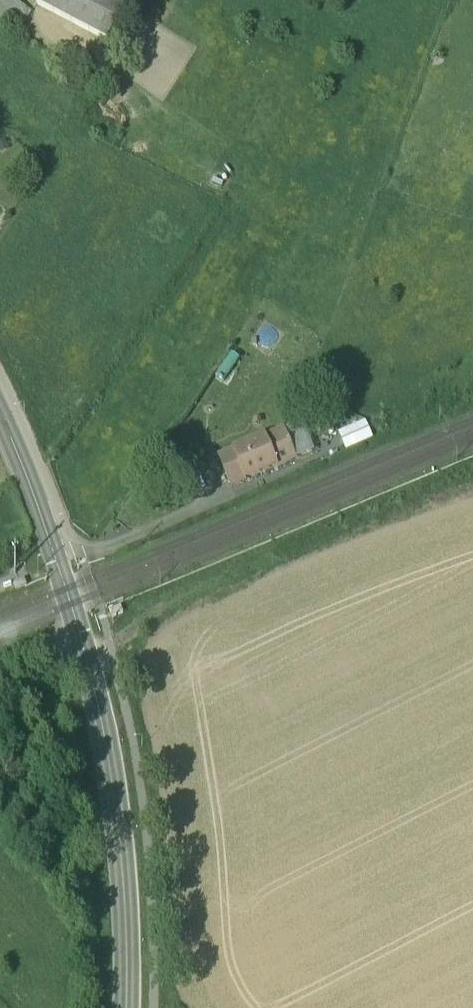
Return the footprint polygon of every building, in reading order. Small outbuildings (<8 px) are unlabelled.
[(11,0),(0,0),(0,24),(3,26),(8,18),(17,4),(11,0)] [(117,0),(38,0),(37,3),(109,40),(127,5),(117,0)] [(30,13),(17,4),(8,18),(21,27),(30,13)] [(8,18),(3,26),(16,35),(21,27),(8,18)] [(371,420),(339,433),(343,445),(375,431),(371,420)] [(294,427),(233,450),(219,456),(221,463),(226,475),(230,484),(244,479),(305,455),(320,449),(317,441),(312,429),(309,421),(294,427)] [(27,586),(24,580),(14,584),(16,590),(27,586)]
